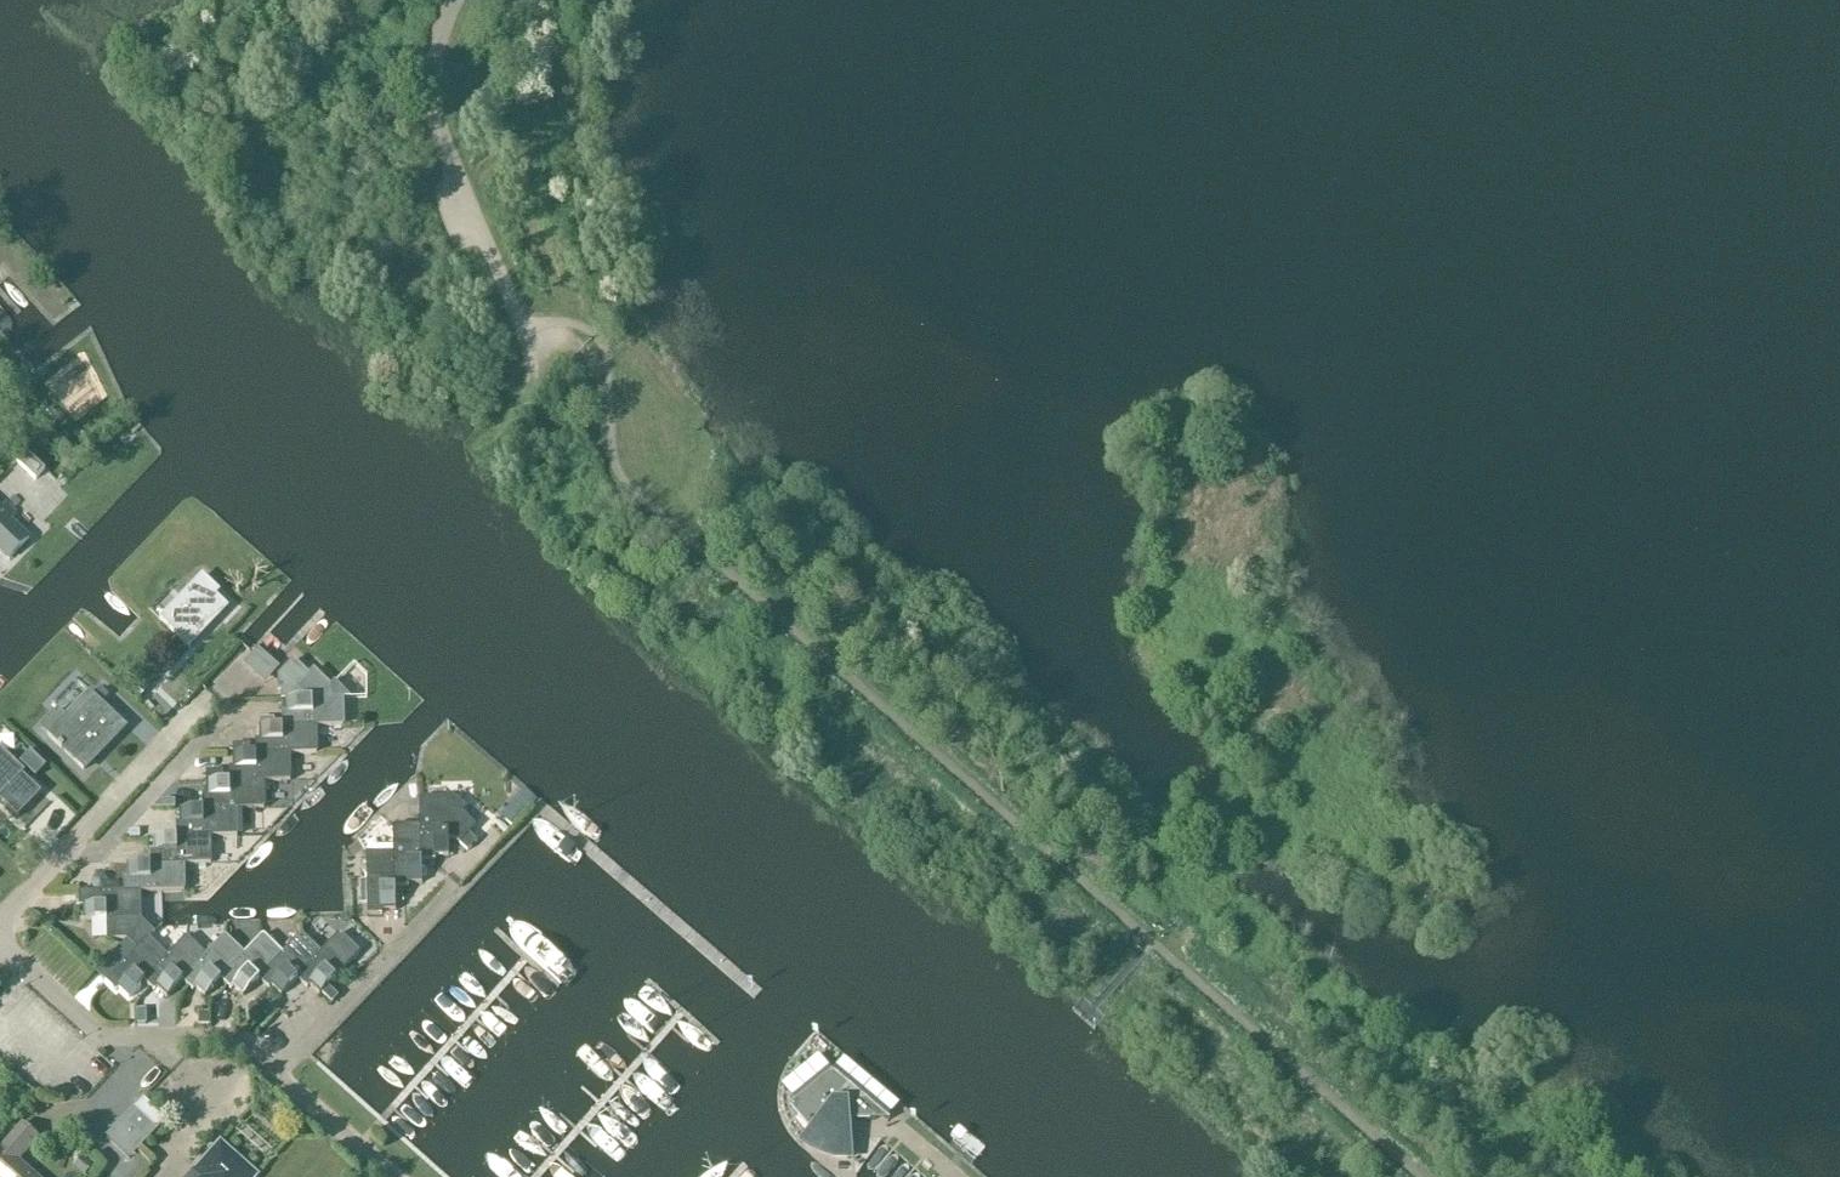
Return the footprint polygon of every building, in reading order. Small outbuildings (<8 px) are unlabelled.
[(46,470),(27,452),(18,461),(36,479),(46,470)] [(0,510),(0,551),(9,560),(29,538),(10,519),(16,513),(6,504),(0,510)] [(160,620),(190,649),(229,608),(216,596),(219,593),(202,577),(160,620)] [(308,676),(294,662),(279,678),(279,693),(282,693),(282,699),(286,699),(286,713),(282,713),(283,727),(343,727),(343,726),(345,726),(344,700),(314,670),(308,676)] [(40,729),(84,770),(126,726),(90,692),(66,717),(58,710),(40,729)] [(318,727),(283,727),(260,727),(260,740),(256,740),(256,754),(291,754),(316,754),(316,753),(318,753),(318,727)] [(0,749),(0,806),(18,823),(46,793),(0,749)] [(39,776),(48,765),(34,751),(24,762),(39,776)] [(291,754),(256,754),(233,754),(233,768),(229,768),(230,782),(265,782),(290,782),(290,781),(292,781),(291,754)] [(265,782),(230,782),(207,782),(207,796),(203,796),(203,809),(239,810),(263,810),(263,808),(265,808),(265,782)] [(469,834),(476,827),(447,799),(419,800),(420,827),(421,861),(435,861),(435,857),(448,857),(448,840),(454,840),(459,845),(460,844),(467,852),(476,842),(469,834)] [(239,810),(203,809),(180,810),(180,823),(176,823),(176,837),(212,837),(237,837),(237,836),(239,836),(239,810)] [(421,861),(420,827),(393,828),(393,855),(395,889),(408,888),(408,884),(422,884),(421,861)] [(212,837),(176,837),(153,837),(154,851),(150,851),(150,864),(185,865),(210,865),(210,863),(212,863),(212,837)] [(395,889),(393,855),(366,855),(367,916),(382,916),(382,912),(395,912),(395,889)] [(185,865),(150,864),(127,865),(127,878),(123,878),(124,892),(141,893),(186,892),(185,865)] [(141,893),(124,892),(119,892),(79,893),(79,908),(83,907),(83,921),(107,921),(107,941),(127,940),(131,936),(131,918),(141,919),(141,893)] [(144,983),(168,956),(149,939),(155,933),(141,920),(141,919),(131,918),(131,936),(127,940),(137,950),(105,982),(116,992),(119,990),(128,999),(144,983)] [(282,954),(259,980),(269,990),(271,987),(281,996),(297,980),(321,953),(301,935),(282,954)] [(321,953),(297,980),(303,986),(307,989),(309,986),(319,996),(358,955),(338,935),(321,953)] [(206,955),(182,982),(192,991),(195,988),(204,998),(220,981),(245,955),(226,937),(225,938),(224,937),(206,955)] [(245,955),(220,981),(230,991),(233,988),(243,997),(259,980),(282,954),(264,937),(263,938),(262,937),(245,955)] [(168,956),(144,983),(154,992),(156,989),(166,999),(182,982),(206,955),(188,938),(187,939),(186,938),(168,956)] [(801,1140),(802,1141),(803,1140),(812,1147),(823,1151),(834,1152),(835,1158),(846,1158),(846,1160),(848,1160),(848,1121),(874,1121),(888,1120),(874,1108),(847,1086),(845,1089),(828,1075),(817,1084),(789,1107),(806,1135),(801,1140)] [(134,1109),(157,1131),(166,1121),(143,1099),(134,1109)] [(125,1119),(147,1140),(157,1131),(134,1109),(125,1119)] [(115,1128),(138,1150),(147,1140),(125,1119),(115,1128)] [(8,1141),(0,1150),(0,1176),(36,1176),(19,1161),(38,1139),(23,1125),(8,1141)] [(138,1150),(115,1128),(106,1138),(129,1160),(138,1150)] [(255,1176),(220,1145),(191,1176),(255,1176)]
